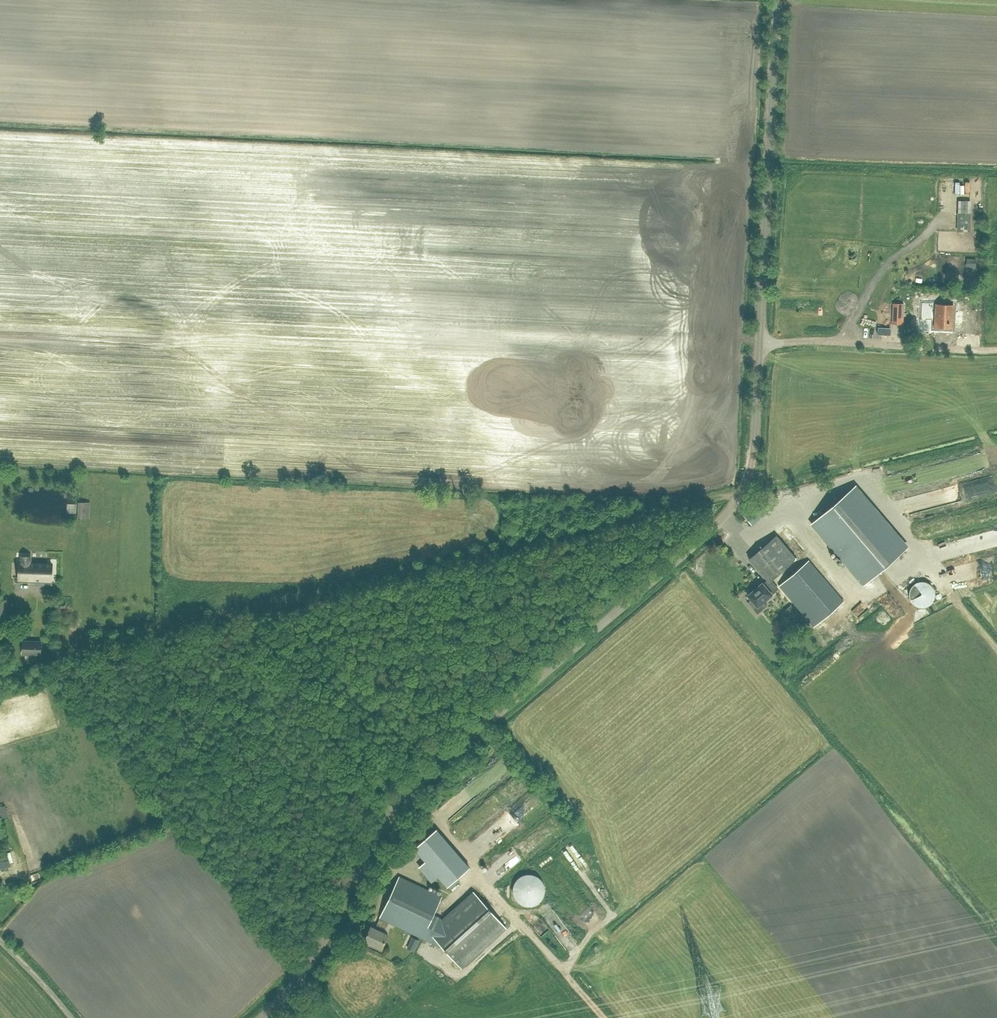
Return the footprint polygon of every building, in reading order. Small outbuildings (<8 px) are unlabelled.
[(893,303),(892,324),(901,324),(901,304),(893,303)] [(951,329),(953,304),(935,303),(934,328),(951,329)] [(814,523),(865,584),(908,548),(856,487),(814,523)] [(801,500),(800,493),(789,495),(790,502),(801,500)] [(760,500),(756,504),(764,513),(768,510),(760,500)] [(746,512),(743,515),(751,524),(755,521),(746,512)] [(768,581),(797,557),(778,535),(749,559),(768,581)] [(961,540),(950,542),(953,550),(963,548),(961,540)] [(19,580),(51,581),(52,564),(30,563),(30,557),(22,556),(21,562),(19,562),(19,580)] [(809,560),(779,587),(813,627),(844,601),(809,560)] [(934,597),(934,591),(932,587),(928,583),(923,582),(917,582),(913,585),(910,589),(909,594),(910,599),(913,604),(918,606),(923,607),(928,605),(932,602),(934,597)] [(757,606),(774,592),(766,583),(764,585),(762,583),(748,595),(757,606)] [(897,619),(906,613),(902,608),(893,615),(897,619)] [(22,653),(40,654),(41,642),(23,641),(22,653)] [(465,825),(456,834),(462,841),(472,832),(465,825)] [(511,836),(506,829),(504,831),(500,825),(471,847),(481,859),(511,836)] [(448,886),(469,868),(436,829),(414,848),(448,886)] [(10,866),(6,852),(0,853),(0,869),(10,866)] [(513,857),(497,868),(501,874),(518,863),(513,857)] [(431,882),(438,875),(425,861),(418,867),(431,882)] [(513,886),(513,890),(513,894),(514,896),(516,900),(518,902),(523,905),(527,906),(530,906),(532,906),(536,904),(539,902),(541,901),(543,897),(544,894),(545,892),(545,889),(545,887),(544,884),(543,882),(540,879),(539,877),(535,875),(531,874),(529,874),(524,874),(522,875),(518,878),(516,880),(514,884),(513,886)] [(506,929),(490,910),(474,892),(439,922),(431,918),(441,896),(399,876),(380,917),(376,927),(371,925),(364,940),(381,948),(388,934),(383,932),(388,921),(441,946),(441,945),(461,968),(506,929)] [(419,940),(412,936),(406,948),(414,952),(419,940)]
